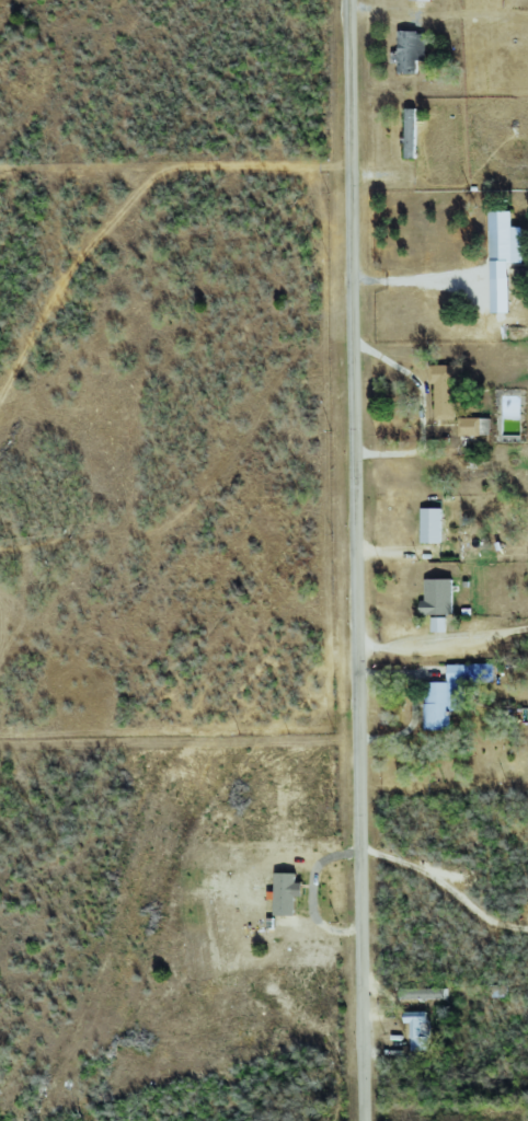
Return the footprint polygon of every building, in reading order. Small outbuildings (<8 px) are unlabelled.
[(428,32),(400,31),(399,71),(419,71),(419,59),(427,60),(428,32)] [(407,157),(419,157),(418,108),(406,108),(407,157)] [(525,262),(524,226),(514,226),(514,210),(491,211),(492,263),(525,262)] [(493,276),(494,312),(512,312),(511,276),(493,276)] [(437,419),(458,419),(457,377),(463,377),(462,364),(431,365),(432,381),(436,381),(437,419)] [(482,435),(481,417),(460,417),(460,435),(482,435)] [(445,507),(423,507),(423,542),(444,543),(445,507)] [(455,578),(425,579),(426,614),(456,613),(455,578)] [(434,632),(449,631),(448,616),(433,617),(434,632)] [(449,664),(450,681),(425,682),(425,729),(451,729),(451,710),(463,710),(462,682),(496,681),(496,663),(449,664)] [(298,916),(299,873),(278,872),(277,915),(298,916)] [(439,997),(446,998),(447,989),(404,987),(404,997),(439,998),(439,997)] [(431,1011),(410,1011),(411,1051),(432,1050),(431,1011)]
